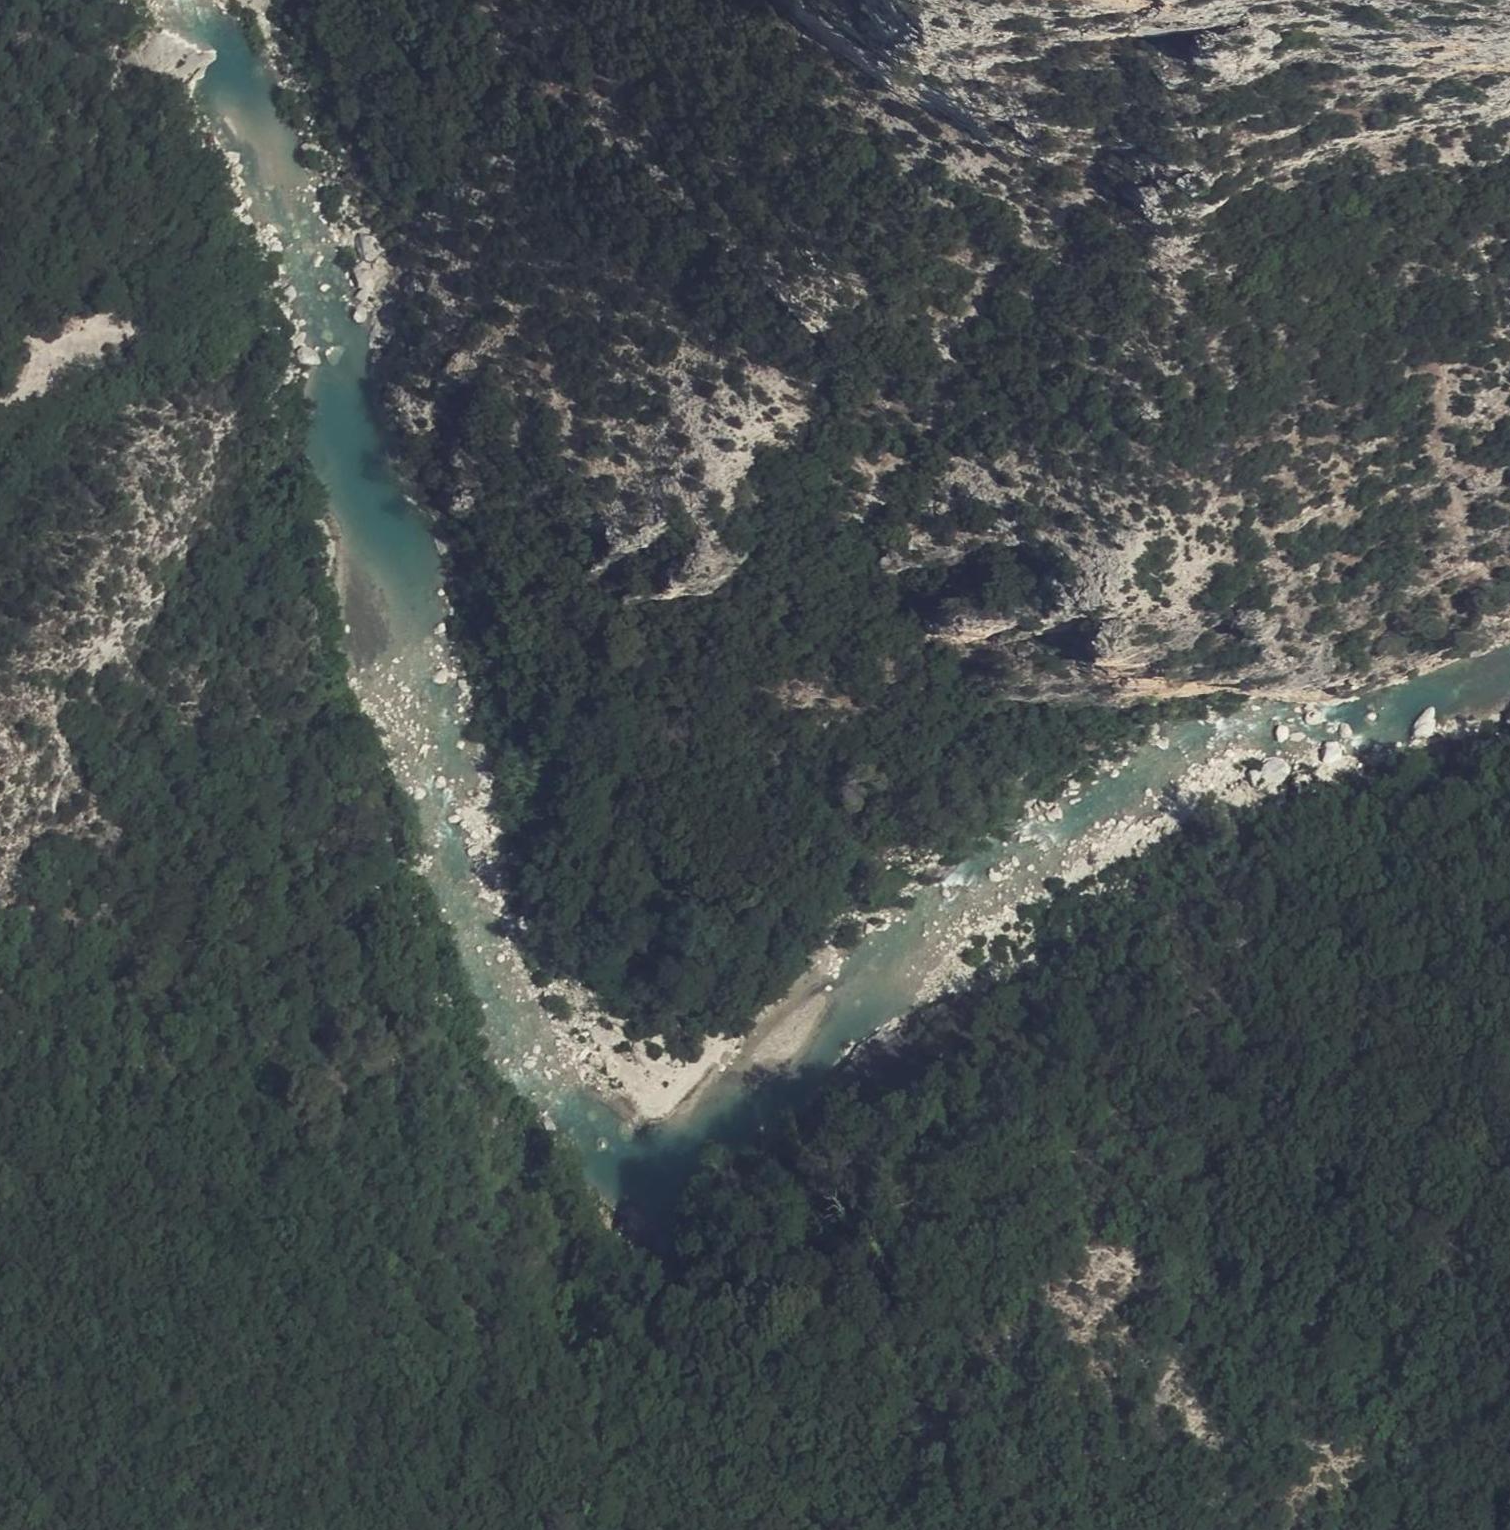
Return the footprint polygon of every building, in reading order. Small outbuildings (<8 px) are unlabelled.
[(1324,742),(1324,760),(1341,760),(1341,742),(1324,742)]
